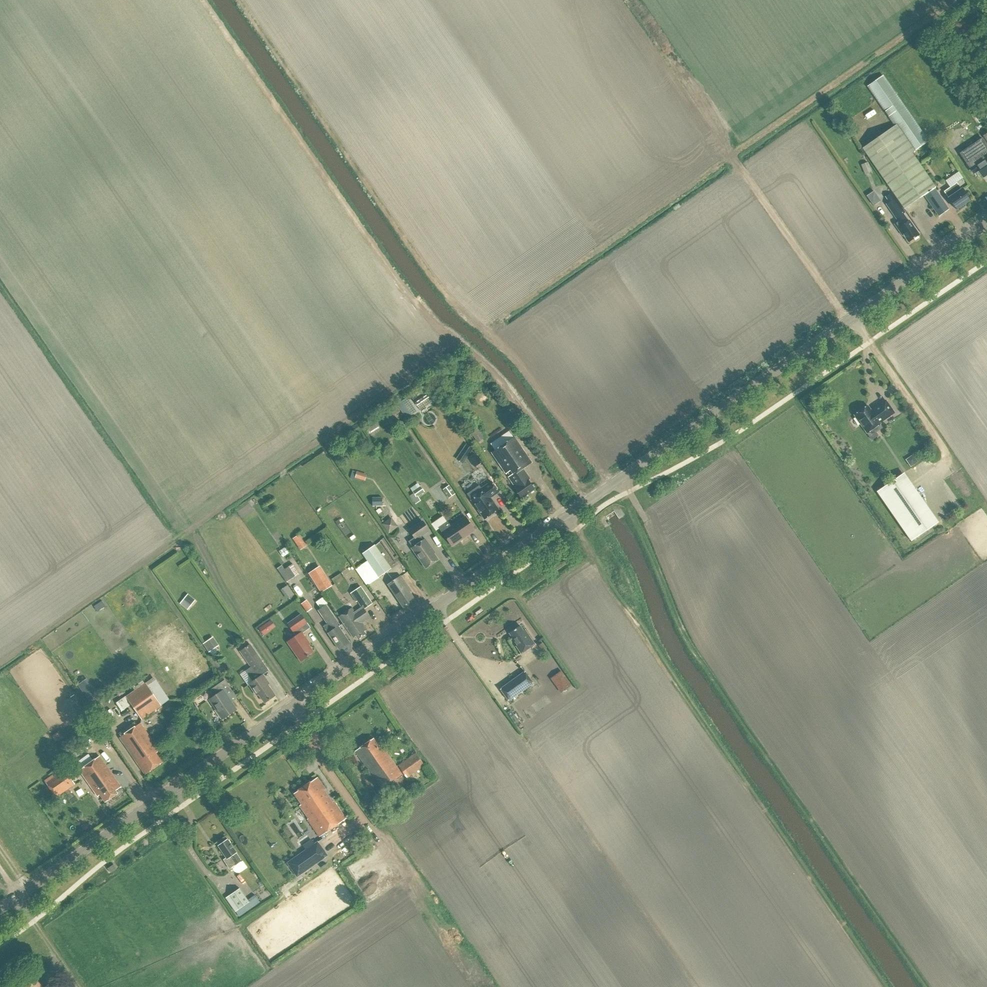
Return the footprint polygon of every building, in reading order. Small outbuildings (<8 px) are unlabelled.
[(895,125),(862,148),(905,209),(906,208),(925,193),(940,214),(950,207),(935,186),(937,185),(913,152),(928,141),(929,140),(883,75),(882,75),(867,86),(895,125)] [(966,162),(973,173),(978,170),(983,177),(986,175),(986,148),(966,162)] [(871,171),(867,162),(860,164),(864,174),(871,171)] [(958,208),(959,210),(964,206),(963,204),(970,200),(962,189),(961,190),(957,183),(949,188),(953,195),(948,198),(956,209),(958,208)] [(872,205),(879,200),(873,190),(865,195),(872,205)] [(891,194),(887,197),(890,202),(887,205),(902,226),(897,229),(902,236),(903,235),(908,242),(919,235),(909,221),(908,221),(902,213),(904,212),(891,194)] [(414,399),(418,404),(430,396),(424,388),(417,393),(419,396),(414,399)] [(406,418),(417,411),(407,395),(396,403),(406,418)] [(854,415),(867,433),(880,424),(879,423),(894,413),(886,400),(871,411),(868,406),(861,410),(859,410),(857,412),(856,414),(854,415)] [(477,428),(471,432),(478,442),(484,438),(477,428)] [(514,488),(521,498),(534,489),(528,480),(530,479),(523,469),(531,463),(514,437),(492,453),(505,473),(506,472),(516,487),(514,488)] [(460,461),(472,450),(467,443),(454,455),(460,461)] [(912,454),(904,459),(909,466),(917,462),(912,454)] [(352,475),(365,480),(368,474),(358,470),(358,471),(354,470),(352,475)] [(905,472),(877,492),(911,541),(939,522),(905,472)] [(412,495),(415,498),(426,491),(422,485),(421,486),(419,482),(411,487),(415,493),(412,495)] [(471,500),(484,519),(498,509),(490,498),(498,492),(491,482),(481,489),(483,492),(471,500)] [(456,493),(450,484),(443,489),(449,497),(456,493)] [(380,522),(387,533),(398,526),(391,515),(380,522)] [(434,529),(446,522),(442,515),(430,522),(434,529)] [(442,532),(452,546),(475,530),(465,516),(442,532)] [(419,543),(412,548),(426,568),(438,560),(433,553),(434,553),(425,539),(423,540),(420,536),(429,530),(423,521),(410,530),(416,539),(419,543)] [(307,546),(300,535),(294,539),(301,550),(307,546)] [(363,552),(379,576),(391,568),(375,544),(363,552)] [(279,574),(286,584),(299,575),(292,565),(279,574)] [(309,575),(318,588),(329,581),(320,568),(309,575)] [(411,590),(401,576),(388,584),(403,608),(415,600),(409,591),(411,590)] [(355,612),(363,623),(370,618),(364,609),(376,601),(365,584),(353,592),(362,607),(355,612)] [(292,591),(285,596),(287,599),(294,595),(292,591)] [(181,604),(188,610),(196,600),(189,594),(181,604)] [(306,599),(301,603),(307,613),(313,609),(306,599)] [(323,626),(339,650),(350,642),(339,627),(340,626),(326,605),(318,610),(327,624),(323,626)] [(356,636),(358,639),(366,634),(364,631),(367,629),(363,623),(355,612),(352,607),(339,617),(353,637),(356,636)] [(288,642),(301,661),(314,652),(305,639),(306,638),(302,633),(310,627),(301,615),(288,624),(297,636),(288,642)] [(263,625),(259,628),(264,635),(268,632),(263,625)] [(509,633),(517,645),(516,646),(521,653),(535,644),(525,630),(524,631),(520,626),(509,633)] [(203,645),(209,653),(220,645),(214,637),(203,645)] [(259,694),(265,702),(275,695),(268,685),(269,684),(263,675),(262,675),(257,669),(264,664),(250,644),(240,651),(251,667),(247,669),(255,680),(249,684),(257,695),(259,694)] [(546,652),(549,658),(554,655),(550,649),(546,652)] [(509,701),(533,683),(525,671),(500,689),(509,701)] [(562,671),(551,678),(561,692),(572,685),(562,671)] [(76,683),(88,700),(97,693),(86,676),(76,683)] [(151,679),(146,683),(162,705),(167,701),(159,690),(151,679)] [(209,699),(223,719),(236,710),(231,702),(238,698),(226,681),(213,690),(216,695),(209,699)] [(126,696),(142,719),(162,705),(146,683),(126,696)] [(130,724),(127,713),(115,715),(118,727),(130,724)] [(155,744),(140,723),(120,737),(145,774),(162,762),(156,753),(158,752),(153,745),(155,744)] [(373,738),(355,751),(382,789),(403,775),(385,750),(384,750),(380,745),(378,746),(373,738)] [(398,765),(407,778),(425,765),(416,753),(398,765)] [(98,796),(100,795),(105,802),(118,793),(116,791),(121,787),(99,756),(80,770),(98,796)] [(75,784),(65,769),(46,783),(56,797),(75,784)] [(304,814),(319,837),(346,818),(317,777),(294,793),(301,804),(299,806),(305,813),(304,814)] [(223,860),(229,868),(235,864),(236,865),(242,861),(236,853),(237,853),(227,839),(218,845),(226,857),(223,860)] [(317,842),(288,863),(297,876),(327,856),(317,842)] [(108,868),(111,872),(116,868),(114,864),(108,868)] [(236,911),(239,916),(260,902),(255,895),(248,900),(239,888),(226,898),(235,911),(236,911)] [(35,977),(20,986),(42,986),(35,977)]
